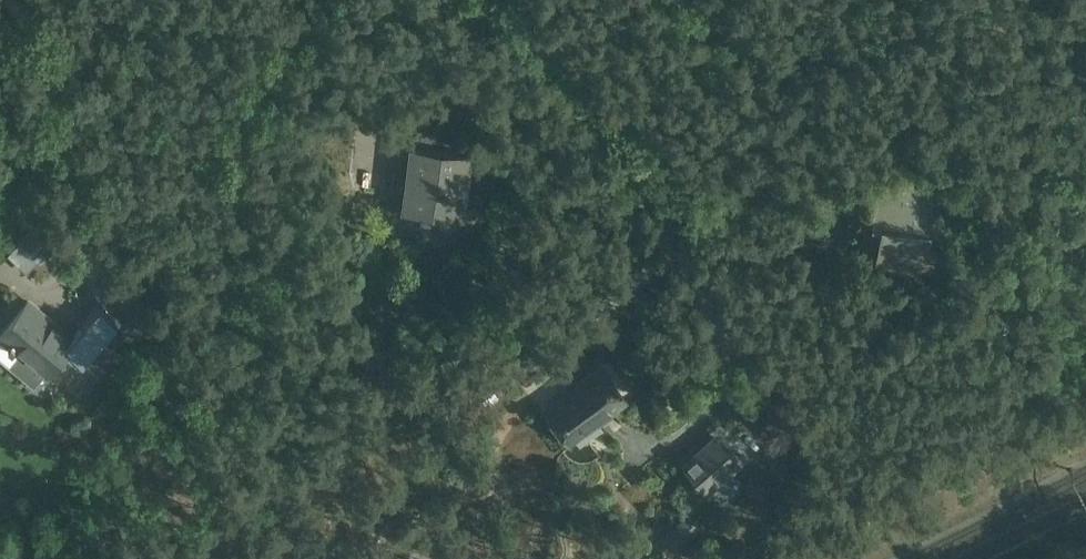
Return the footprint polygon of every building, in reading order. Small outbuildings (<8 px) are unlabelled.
[(411,147),(407,187),(412,187),(410,212),(427,214),(433,210),(433,209),(452,211),(454,193),(460,193),(462,176),(467,177),(470,153),(411,147)] [(882,178),(881,193),(876,192),(873,221),(866,221),(862,260),(891,264),(890,267),(915,270),(915,266),(934,269),(937,240),(928,239),(934,188),(912,186),(912,182),(882,178)] [(18,242),(37,260),(59,237),(38,217),(16,240),(18,242)] [(0,333),(0,336),(2,338),(21,354),(10,367),(33,386),(44,373),(46,375),(65,352),(82,367),(92,355),(118,324),(99,308),(81,329),(79,327),(70,337),(27,301),(0,333)] [(598,368),(545,409),(570,441),(623,400),(598,368)] [(714,437),(684,465),(708,492),(738,464),(714,437)] [(673,551),(702,527),(689,511),(660,536),(673,551)]
